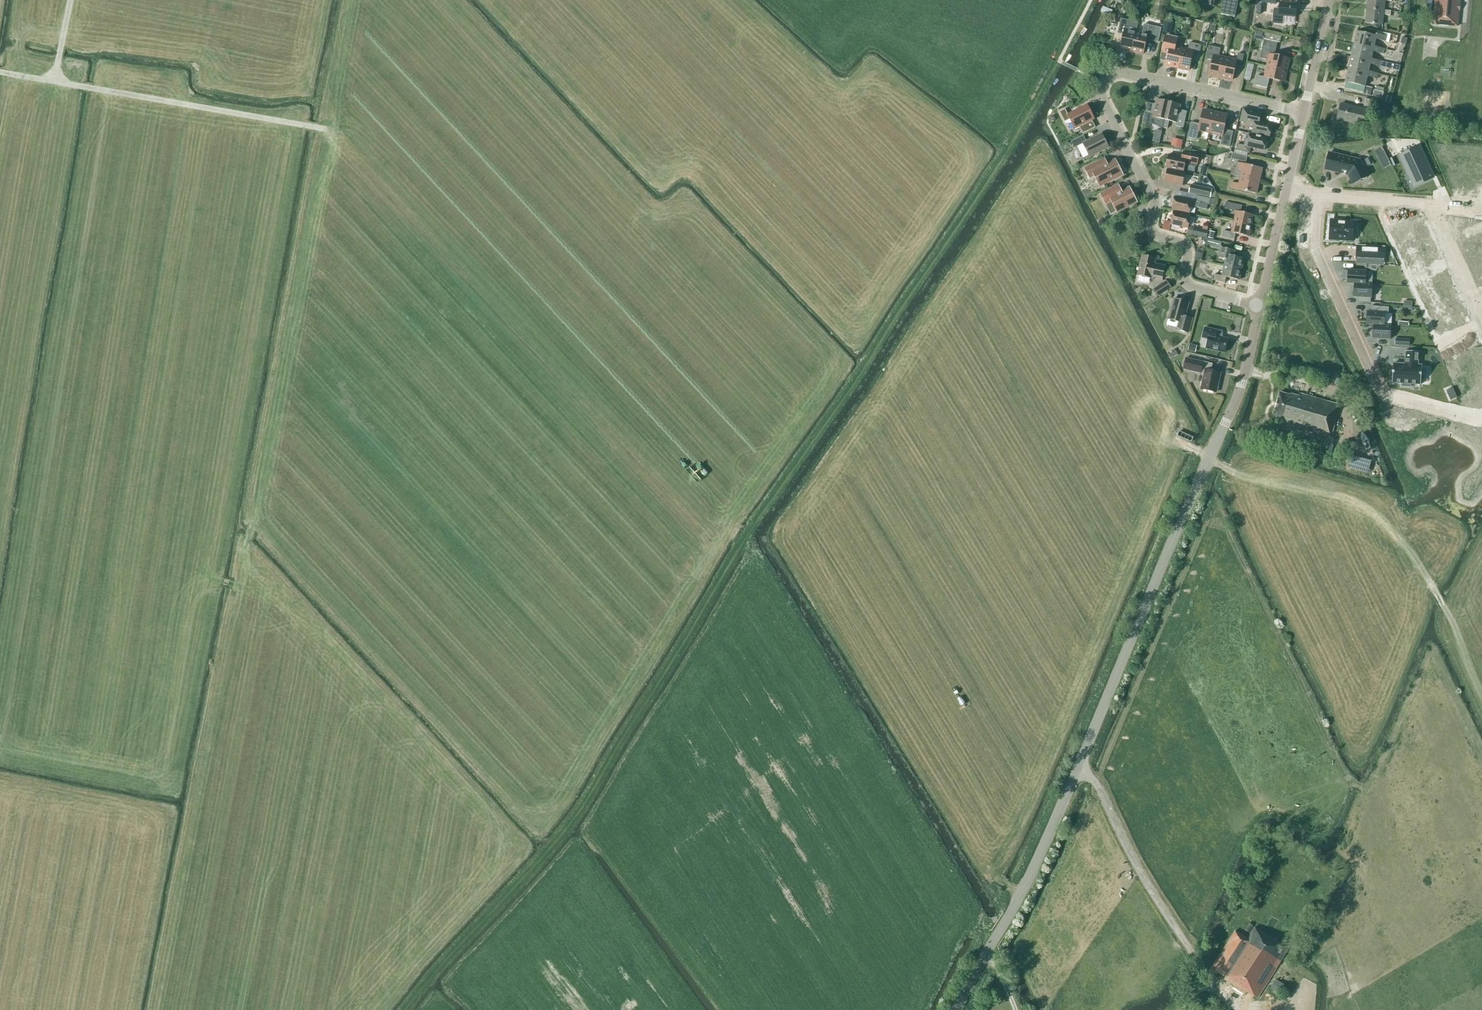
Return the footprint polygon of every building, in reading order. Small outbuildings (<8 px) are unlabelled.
[(1220,14),(1235,18),(1238,0),(1223,0),(1220,14)] [(1367,9),(1384,10),(1385,1),(1392,1),(1392,0),(1368,0),(1367,9)] [(1457,27),(1460,0),(1435,0),(1433,24),(1457,27)] [(1273,23),(1282,24),(1283,16),(1295,18),(1297,4),(1280,2),(1279,10),(1274,9),(1273,23)] [(1391,11),(1384,10),(1367,9),(1365,23),(1382,25),(1383,15),(1390,16),(1391,11)] [(1132,52),(1136,32),(1138,22),(1120,18),(1117,33),(1124,34),(1120,49),(1132,52)] [(1144,24),(1142,34),(1136,32),(1132,52),(1143,54),(1146,40),(1157,42),(1161,28),(1144,24)] [(1165,25),(1163,32),(1170,34),(1172,27),(1165,25)] [(1255,31),(1253,39),(1263,41),(1264,39),(1265,33),(1255,31)] [(1376,36),(1357,32),(1354,45),(1373,49),(1374,47),(1376,39),(1386,42),(1387,37),(1376,34),(1376,36)] [(1166,66),(1177,68),(1182,49),(1175,47),(1177,38),(1166,36),(1163,50),(1169,51),(1166,66)] [(1263,41),(1260,58),(1268,60),(1267,66),(1286,71),(1289,59),(1274,56),(1277,43),(1264,39),(1263,41)] [(1190,43),(1188,50),(1182,49),(1177,68),(1189,71),(1192,56),(1198,57),(1201,45),(1190,43)] [(1373,49),(1354,45),(1351,57),(1371,62),(1371,59),(1373,52),(1383,54),(1384,49),(1374,47),(1373,49)] [(1209,75),(1221,78),(1225,59),(1219,57),(1221,49),(1209,46),(1206,59),(1212,61),(1209,75)] [(1236,61),(1225,59),(1221,78),(1232,80),(1235,66),(1241,67),(1244,55),(1238,54),(1236,61)] [(1351,57),(1348,70),(1368,74),(1368,72),(1370,64),(1380,66),(1381,61),(1371,59),(1371,62),(1351,57)] [(1252,79),(1254,63),(1247,62),(1245,78),(1252,79)] [(1257,76),(1255,85),(1267,88),(1269,79),(1284,82),(1286,71),(1267,66),(1265,77),(1257,76)] [(1377,79),(1378,74),(1368,72),(1368,74),(1348,70),(1345,82),(1365,87),(1367,77),(1377,79)] [(1374,90),(1373,96),(1382,98),(1383,92),(1375,91),(1374,90)] [(1363,106),(1376,109),(1377,102),(1365,99),(1363,106)] [(1158,127),(1162,128),(1168,102),(1156,100),(1155,105),(1147,103),(1144,119),(1152,121),(1152,118),(1159,119),(1158,127)] [(1179,110),(1180,105),(1168,102),(1162,128),(1167,129),(1169,121),(1176,123),(1175,126),(1183,128),(1187,112),(1179,110)] [(1337,119),(1362,125),(1366,110),(1340,104),(1337,119)] [(1095,127),(1091,119),(1094,118),(1087,105),(1068,115),(1065,109),(1059,112),(1064,122),(1070,120),(1075,129),(1079,127),(1082,133),(1095,127)] [(1252,133),(1269,137),(1272,124),(1256,121),(1258,113),(1243,109),(1240,122),(1254,125),(1252,133)] [(1198,131),(1210,133),(1215,113),(1203,110),(1200,125),(1191,123),(1187,138),(1196,140),(1198,131)] [(1224,130),(1227,115),(1215,113),(1210,133),(1222,136),(1220,145),(1229,147),(1233,132),(1224,130)] [(1083,136),(1071,142),(1074,148),(1077,147),(1083,159),(1089,156),(1090,157),(1109,148),(1102,134),(1086,141),(1083,136)] [(1244,146),(1237,144),(1236,150),(1249,154),(1251,148),(1264,151),(1267,138),(1250,134),(1248,140),(1245,139),(1244,146)] [(1170,146),(1180,149),(1182,140),(1172,138),(1170,146)] [(1382,147),(1374,151),(1377,157),(1385,154),(1382,147)] [(1391,147),(1386,149),(1391,162),(1396,160),(1391,147)] [(1419,147),(1400,156),(1408,174),(1411,173),(1416,185),(1415,185),(1414,184),(1413,184),(1414,186),(1433,177),(1432,177),(1419,147)] [(1168,155),(1166,168),(1183,172),(1185,164),(1196,166),(1199,155),(1183,152),(1182,158),(1168,155)] [(1231,158),(1245,162),(1247,156),(1232,153),(1231,158)] [(1368,177),(1360,160),(1329,153),(1325,170),(1342,174),(1342,172),(1346,173),(1346,174),(1348,175),(1353,184),(1368,177)] [(1115,161),(1107,164),(1104,158),(1084,168),(1089,179),(1093,177),(1098,187),(1122,175),(1115,161)] [(1241,176),(1240,177),(1259,181),(1262,168),(1236,162),(1235,168),(1232,167),(1230,174),(1241,176)] [(1202,167),(1200,174),(1206,176),(1208,168),(1202,167)] [(1182,186),(1185,173),(1167,169),(1165,182),(1182,186)] [(1256,194),(1259,181),(1240,177),(1239,184),(1231,183),(1230,188),(1256,194)] [(1188,193),(1210,198),(1211,189),(1190,185),(1188,193)] [(1136,202),(1129,188),(1122,192),(1118,186),(1101,195),(1110,214),(1116,211),(1117,212),(1136,202)] [(1214,200),(1196,196),(1195,202),(1174,197),(1172,210),(1189,214),(1191,206),(1198,208),(1199,203),(1209,205),(1209,203),(1213,204),(1214,200)] [(1224,209),(1236,212),(1234,222),(1251,226),(1254,215),(1240,212),(1242,206),(1226,202),(1224,209)] [(1173,212),(1170,224),(1188,228),(1191,215),(1173,212)] [(1330,221),(1329,239),(1353,240),(1354,222),(1330,221)] [(1249,237),(1251,226),(1234,222),(1231,233),(1224,231),(1222,237),(1234,239),(1236,234),(1249,237)] [(1192,235),(1206,238),(1208,231),(1207,231),(1202,230),(1194,228),(1192,235)] [(1356,246),(1356,258),(1384,260),(1385,248),(1356,246)] [(1225,259),(1224,266),(1241,270),(1244,259),(1231,256),(1232,250),(1220,248),(1218,257),(1225,259)] [(1139,276),(1137,282),(1149,284),(1150,278),(1151,278),(1151,277),(1162,280),(1165,266),(1154,264),(1155,259),(1142,256),(1137,275),(1139,276)] [(1207,262),(1195,260),(1193,269),(1197,270),(1199,263),(1206,264),(1207,262)] [(1239,280),(1241,270),(1224,266),(1222,276),(1214,275),(1213,280),(1225,283),(1226,277),(1239,280)] [(1365,284),(1366,272),(1366,271),(1348,270),(1348,271),(1347,283),(1354,284),(1354,283),(1365,284)] [(1153,290),(1158,297),(1171,288),(1167,281),(1153,290)] [(1372,297),(1371,297),(1372,285),(1372,284),(1365,284),(1354,283),(1354,284),(1353,296),(1353,297),(1372,298),(1372,297)] [(1177,330),(1188,333),(1193,317),(1186,315),(1189,303),(1174,299),(1168,319),(1179,322),(1177,330)] [(1384,326),(1384,325),(1385,313),(1367,311),(1367,312),(1366,324),(1366,325),(1373,325),(1384,326)] [(1373,325),(1372,338),(1390,339),(1391,326),(1391,327),(1391,326),(1384,325),(1384,326),(1373,325)] [(1208,340),(1206,349),(1225,353),(1228,339),(1216,336),(1217,331),(1205,328),(1203,338),(1208,340)] [(1189,344),(1188,351),(1195,353),(1197,346),(1189,344)] [(1177,355),(1174,349),(1167,353),(1170,358),(1177,355)] [(1393,364),(1392,383),(1402,384),(1401,386),(1410,387),(1411,384),(1421,385),(1422,366),(1418,365),(1419,353),(1406,351),(1405,365),(1393,364)] [(1220,373),(1206,370),(1208,363),(1186,358),(1183,370),(1204,374),(1201,389),(1216,393),(1220,373)] [(1280,393),(1273,416),(1283,419),(1282,421),(1290,423),(1289,426),(1330,438),(1333,427),(1336,417),(1337,415),(1334,414),(1337,405),(1299,394),(1299,397),(1290,394),(1289,395),(1280,393)] [(1341,453),(1352,456),(1356,445),(1344,441),(1342,446),(1337,444),(1331,460),(1338,462),(1341,453)] [(1347,470),(1371,470),(1371,458),(1347,457),(1347,470)] [(1214,966),(1210,971),(1215,974),(1217,972),(1225,977),(1223,979),(1247,994),(1247,993),(1257,999),(1288,948),(1254,927),(1247,938),(1236,931),(1221,956),(1214,966)]
